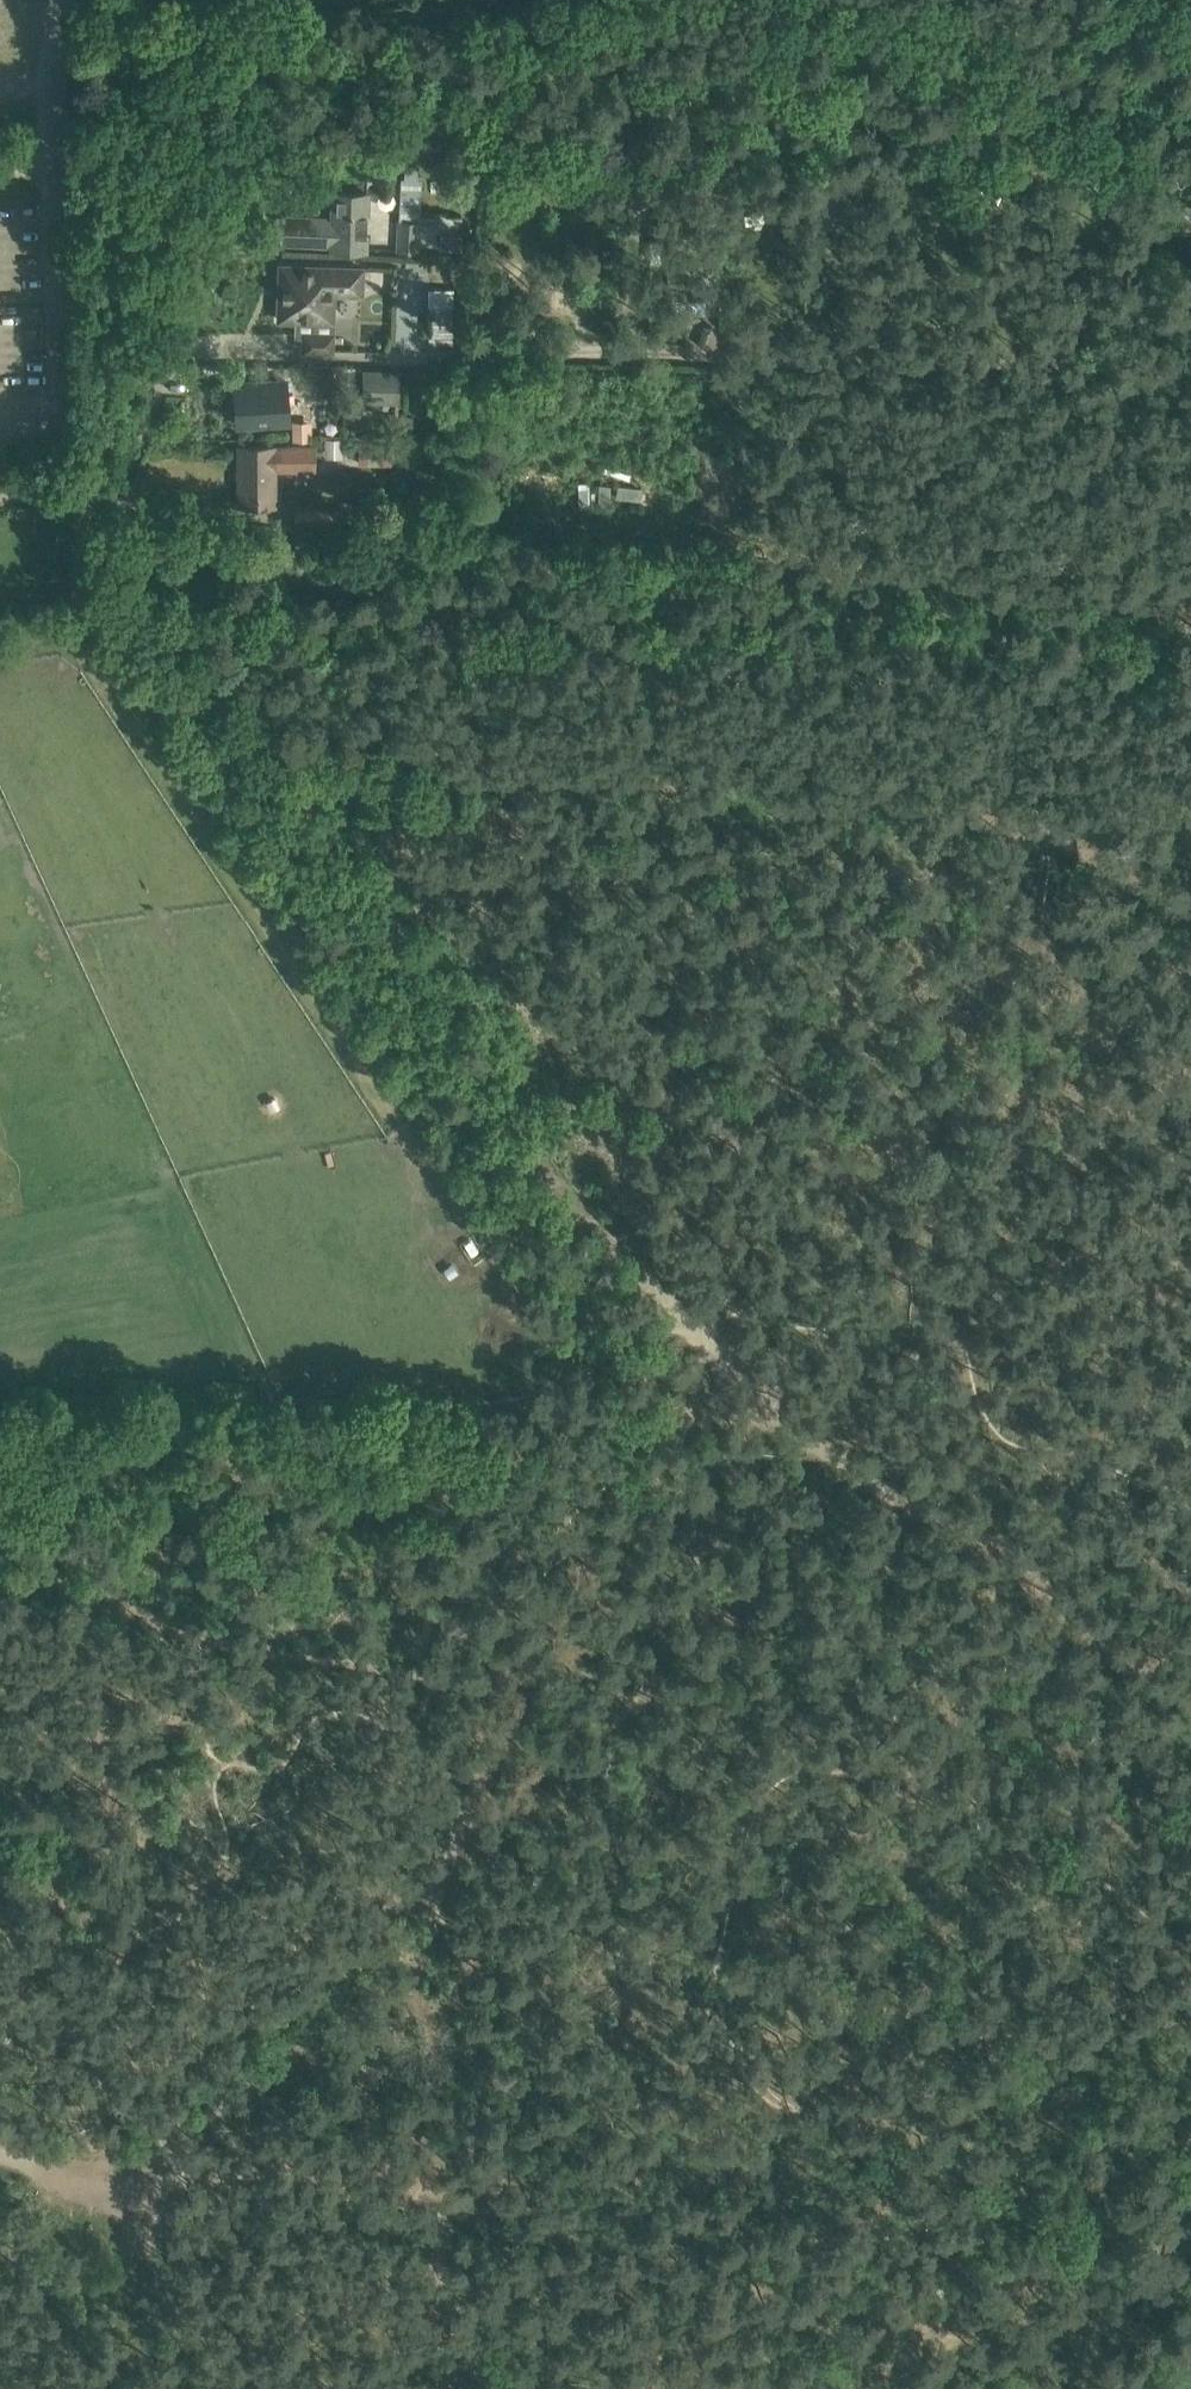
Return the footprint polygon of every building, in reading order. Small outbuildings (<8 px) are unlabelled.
[(401,178),(399,220),(419,221),(421,179),(401,178)] [(283,216),(282,241),(332,243),(332,247),(365,248),(368,192),(334,191),(332,218),(283,216)] [(418,251),(419,221),(399,220),(398,250),(418,251)] [(441,233),(440,248),(462,249),(462,234),(441,233)] [(363,268),(304,266),(281,265),(279,319),(298,319),(298,333),(305,333),(304,349),(333,350),(335,294),(363,295),(363,268)] [(429,304),(428,342),(452,342),(452,305),(429,304)] [(329,390),(330,370),(301,369),(300,388),(329,390)] [(364,371),(363,396),(398,397),(398,372),(364,371)] [(285,379),(234,383),(237,424),(288,421),(285,379)] [(341,437),(324,438),(324,456),(341,456),(341,437)] [(357,440),(357,464),(391,464),(391,440),(357,440)] [(252,506),(252,504),(275,504),(275,468),(313,468),(313,446),(240,446),(240,504),(247,504),(247,506),(252,506)] [(352,527),(352,510),(293,509),(293,526),(352,527)]
